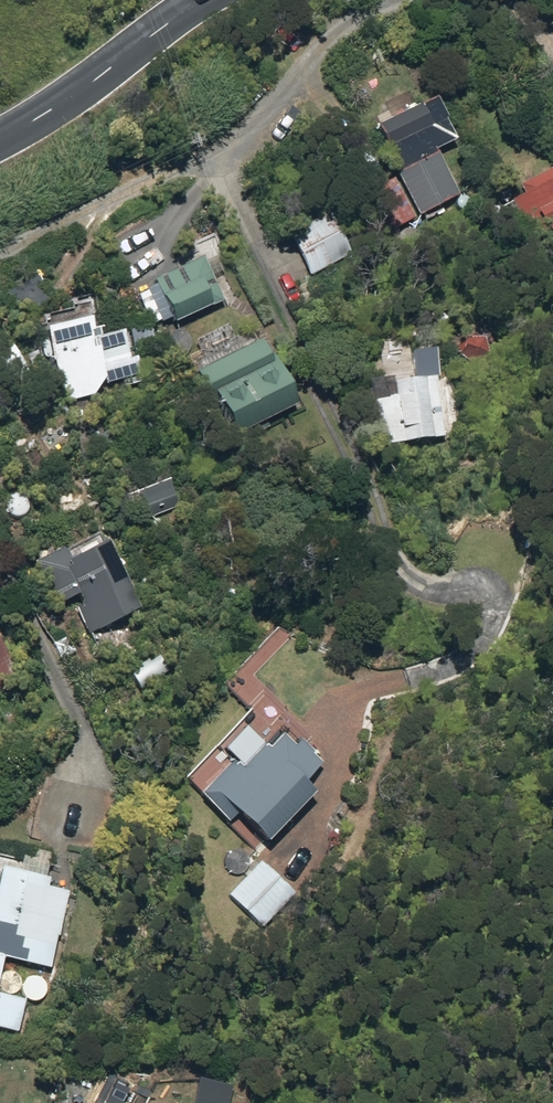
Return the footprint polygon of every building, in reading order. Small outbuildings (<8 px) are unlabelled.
[(458,196),(435,150),(456,140),(446,121),(448,120),(436,96),(377,127),(399,170),(396,172),(419,216),(458,196)] [(507,191),(532,240),(552,229),(552,168),(507,191)] [(367,193),(384,227),(411,215),(393,179),(367,193)] [(287,231),(310,277),(351,255),(327,210),(287,231)] [(204,258),(153,280),(173,324),(223,302),(204,258)] [(15,316),(52,301),(43,278),(6,294),(15,316)] [(88,321),(47,329),(61,403),(91,397),(99,386),(121,382),(122,388),(139,384),(134,360),(126,361),(120,335),(92,340),(88,321)] [(130,330),(135,355),(153,352),(149,327),(130,330)] [(489,359),(477,335),(463,342),(475,366),(489,359)] [(211,395),(232,437),(295,406),(273,361),(270,363),(259,341),(195,373),(207,398),(211,395)] [(376,447),(444,438),(436,378),(368,387),(376,447)] [(178,499),(199,500),(198,481),(179,481),(178,499)] [(143,499),(149,518),(175,508),(169,489),(143,499)] [(139,609),(104,544),(68,563),(59,547),(32,562),(57,607),(76,597),(82,608),(77,611),(90,634),(139,609)] [(21,682),(0,643),(0,693),(21,682)] [(129,676),(140,692),(167,673),(156,657),(129,676)] [(262,835),(310,786),(301,777),(318,760),(279,721),(236,765),(226,756),(196,786),(227,816),(233,809),(262,835)] [(259,858),(225,893),(258,925),(292,890),(281,880),(259,858)] [(47,964),(55,931),(35,927),(47,874),(0,863),(0,954),(47,964)] [(16,1029),(23,998),(0,992),(0,1025),(16,1029)]
